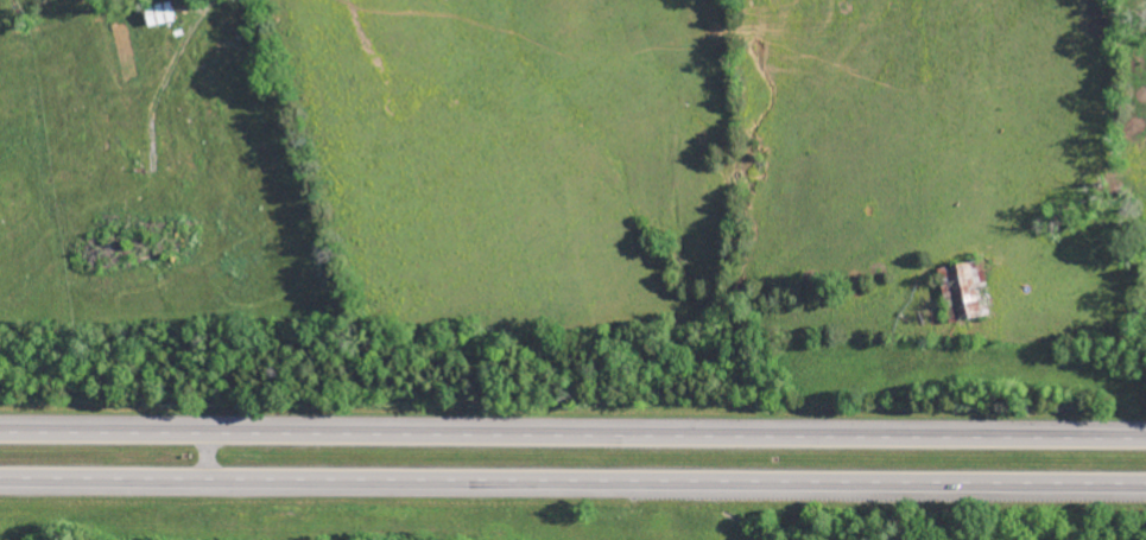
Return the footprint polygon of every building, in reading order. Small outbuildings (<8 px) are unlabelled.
[(952,283),(959,317),(984,312),(979,287),(987,286),(981,260),(941,269),(944,284),(952,283)]
